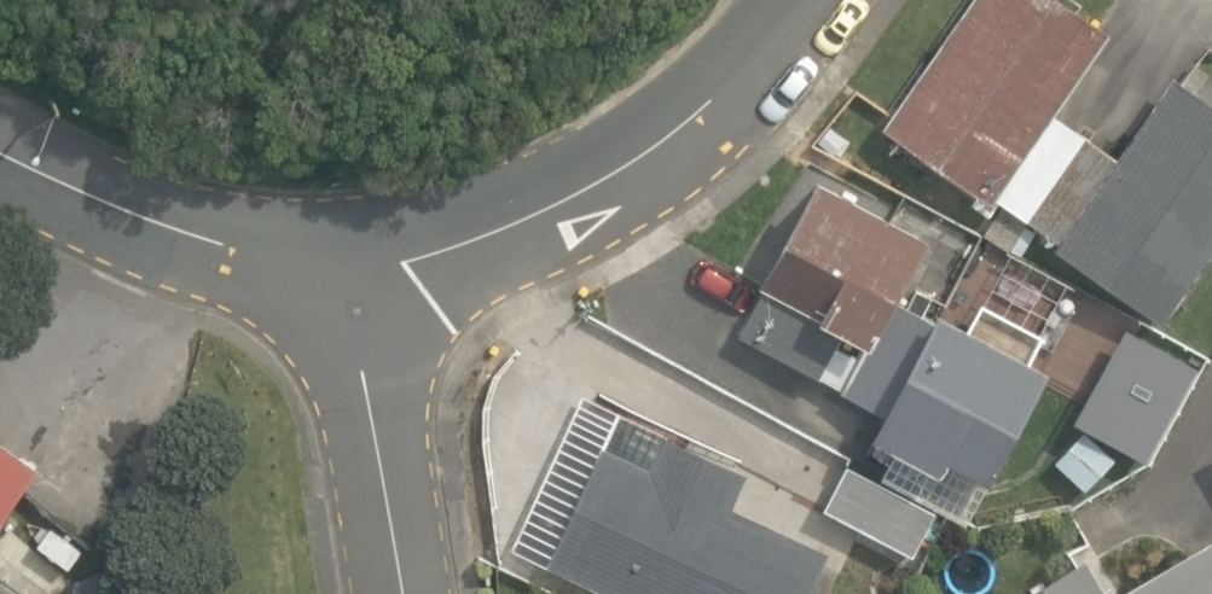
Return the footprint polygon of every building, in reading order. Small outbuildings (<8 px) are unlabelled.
[(1155,312),(1211,230),(1211,98),(1167,66),(1108,150),(1043,105),(1100,24),(1066,0),(958,0),(876,117),(983,191),(986,186),(1051,232),(1048,236),(1155,312)] [(1014,478),(1057,501),(1114,391),(1004,334),(1001,339),(963,320),(995,259),(816,167),(759,278),(829,314),(807,356),(888,398),(892,390),(958,423),(941,456),(1007,491),(1014,478)] [(641,593),(868,593),(882,565),(785,520),(801,486),(615,400),(546,550),(641,593)] [(38,461),(0,434),(0,515),(38,461)] [(820,496),(908,541),(931,498),(843,452),(820,496)] [(1104,591),(1080,550),(1005,593),(1211,593),(1211,528),(1104,591)] [(63,593),(119,593),(121,568),(94,550),(65,564),(63,593)]
